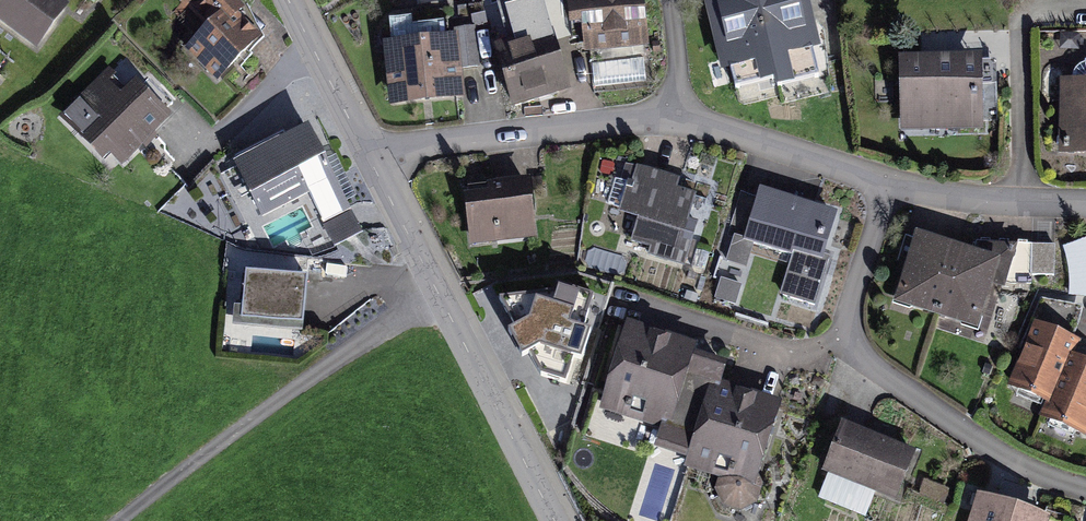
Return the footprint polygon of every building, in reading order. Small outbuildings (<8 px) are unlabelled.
[(44,0),(0,0),(0,29),(34,54),(63,14),(44,0)] [(218,92),(260,52),(235,26),(242,20),(223,0),(179,0),(172,6),(204,40),(185,57),(218,92)] [(640,0),(631,0),(569,7),(575,61),(646,53),(640,0)] [(730,61),(766,53),(774,86),(819,75),(801,0),(715,0),(730,61)] [(478,74),(474,36),(454,38),(458,77),(478,74)] [(547,43),(491,61),(510,118),(566,100),(547,43)] [(449,46),(380,54),(387,118),(456,111),(449,46)] [(977,69),(897,70),(898,142),(978,140),(977,69)] [(119,174),(166,132),(132,94),(117,107),(99,87),(66,117),(119,174)] [(1058,87),(1056,166),(1085,167),(1085,88),(1058,87)] [(359,242),(305,138),(230,177),(248,211),(296,186),(332,256),(359,242)] [(678,188),(627,175),(614,224),(635,230),(631,248),(676,260),(692,202),(675,197),(678,188)] [(527,190),(461,197),(467,255),(533,248),(527,190)] [(832,225),(758,201),(741,253),(816,277),(832,225)] [(1085,296),(1085,238),(1066,239),(1069,297),(1085,296)] [(995,274),(911,249),(890,318),(974,343),(995,274)] [(553,294),(518,287),(505,352),(541,359),(537,375),(571,382),(592,285),(557,278),(553,294)] [(301,340),(304,294),(242,290),(239,336),(301,340)] [(623,334),(596,416),(681,443),(699,389),(708,361),(623,334)] [(1074,352),(1033,335),(1007,396),(1048,413),(1067,369),(1074,352)] [(1067,369),(1048,413),(1041,430),(1081,447),(1085,436),(1085,377),(1067,369)] [(699,389),(681,443),(675,465),(756,490),(780,415),(699,389)] [(913,461),(840,434),(821,481),(894,509),(913,461)] [(972,503),(966,520),(1023,520),(972,503)]
